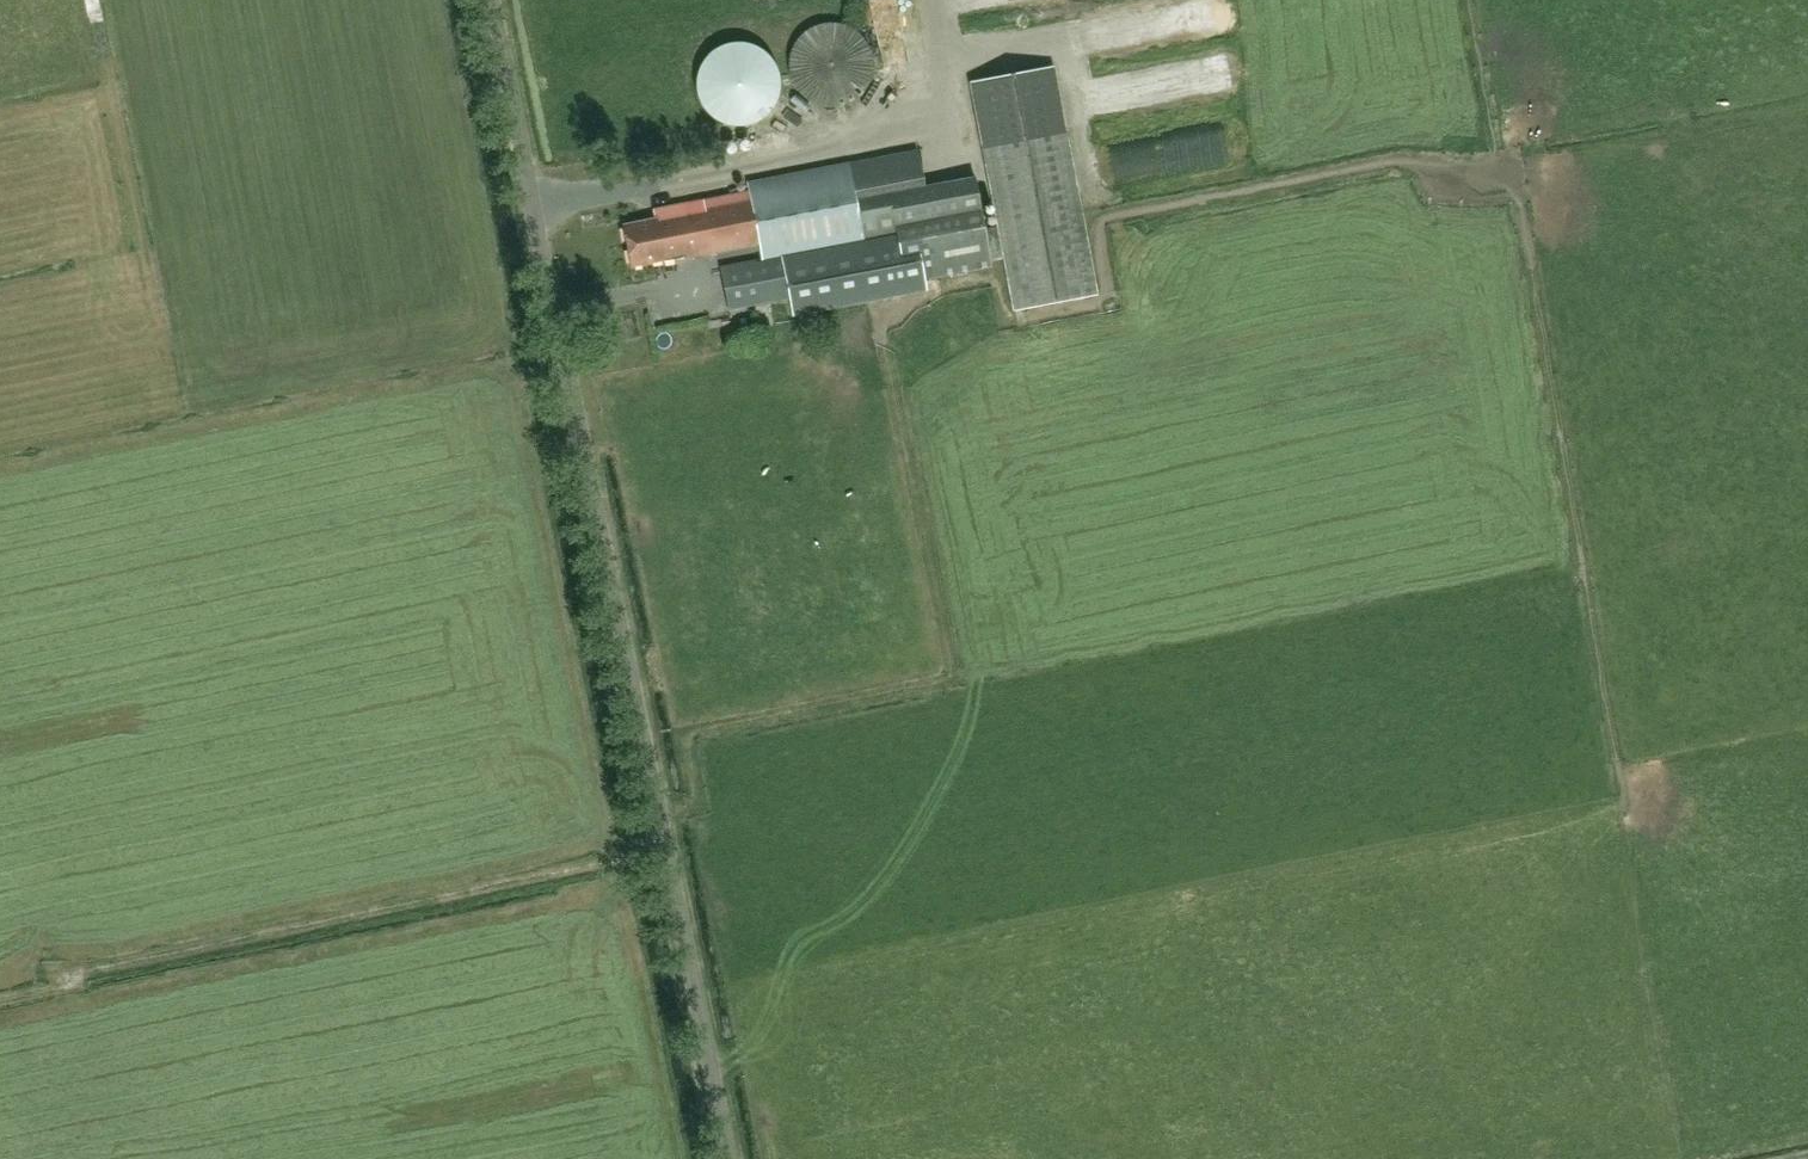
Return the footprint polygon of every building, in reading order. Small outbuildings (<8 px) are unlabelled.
[(873,63),(872,54),(870,46),(866,39),(861,32),(854,27),(847,23),(839,20),(830,20),(822,20),(814,23),(806,27),(800,32),(795,39),(791,46),(788,54),(787,62),(788,71),(791,79),(795,86),(800,93),(806,98),(814,102),(822,105),(830,105),(839,105),(847,102),(854,98),(861,93),(866,86),(870,79),(872,71),(873,63)] [(695,77),(695,89),(699,102),(707,114),(719,122),(731,126),(744,126),(757,123),(768,115),(776,105),(780,93),(781,80),(778,67),(771,56),(761,47),(750,42),(738,41),(726,42),(715,47),(706,55),(699,65),(695,77)] [(998,225),(1004,255),(1014,309),(1095,294),(1053,65),(971,80),(998,225)] [(1161,133),(1101,149),(1110,182),(1170,165),(1161,133)] [(761,258),(982,217),(974,174),(924,184),(917,148),(746,180),(748,191),(757,241),(761,258)] [(664,258),(757,241),(748,191),(654,208),(656,215),(623,221),(631,262),(663,256),(664,258)] [(982,217),(761,258),(720,266),(728,308),(904,275),(905,280),(991,264),(990,257),(1004,255),(998,225),(984,227),(982,217)]
